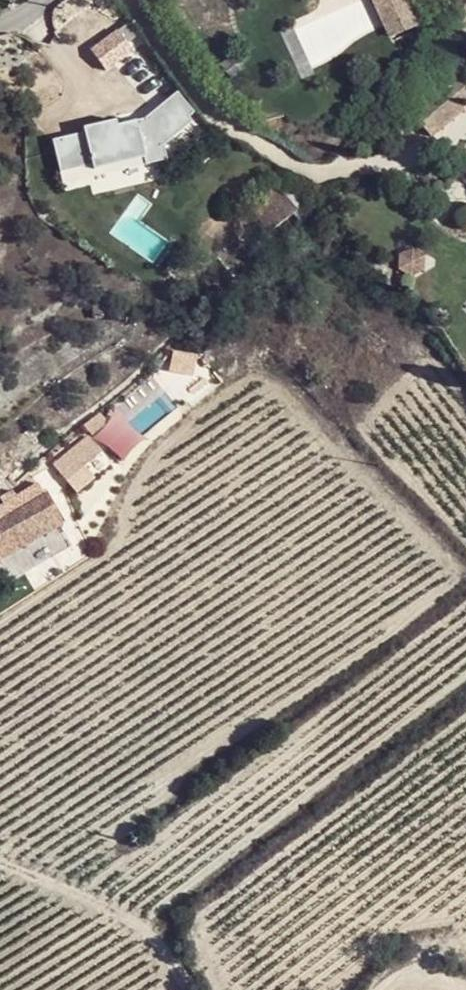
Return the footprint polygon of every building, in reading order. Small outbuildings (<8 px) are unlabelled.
[(385,35),(414,25),(405,0),(373,0),(385,35)] [(117,32),(90,51),(105,72),(133,53),(117,32)] [(407,117),(431,140),(462,108),(456,104),(465,94),(465,93),(446,79),(407,117)] [(179,95),(172,101),(179,110),(187,104),(179,95)] [(150,109),(138,119),(127,128),(147,153),(188,121),(179,110),(172,101),(168,96),(150,109)] [(134,113),(138,119),(150,109),(145,104),(134,113)] [(301,225),(315,207),(290,178),(286,183),(293,192),(285,198),(276,187),(249,207),(268,233),(294,215),(301,225)] [(414,251),(403,259),(411,272),(425,272),(426,258),(414,251)] [(65,479),(100,452),(85,433),(50,461),(65,479)] [(2,558),(60,526),(45,499),(33,506),(26,510),(0,525),(0,555),(2,558)] [(23,504),(26,510),(33,506),(30,501),(23,504)]
